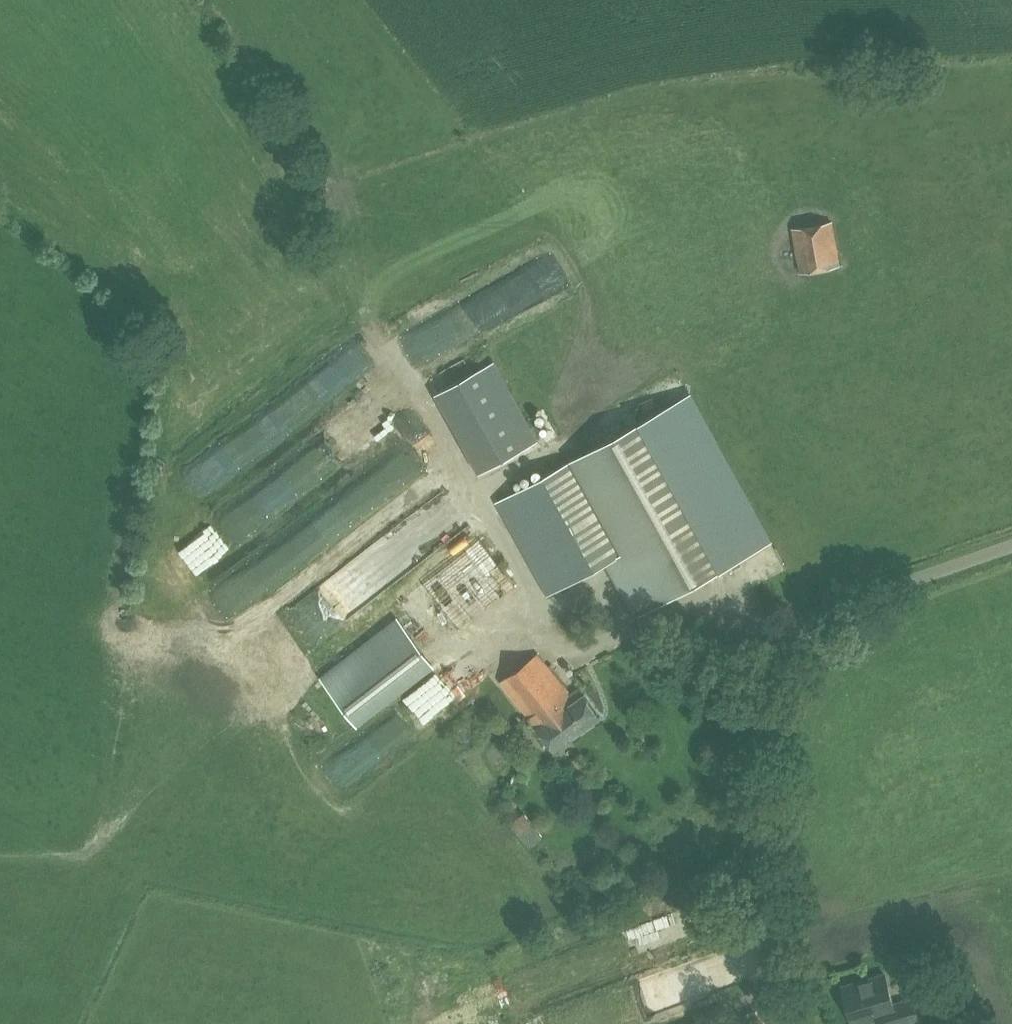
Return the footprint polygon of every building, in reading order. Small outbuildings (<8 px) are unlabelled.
[(800,273),(841,265),(833,220),(792,228),(800,273)] [(330,373),(339,393),(372,376),(355,342),(330,354),(337,370),(330,373)] [(493,360),(436,392),(480,470),(537,439),(493,360)] [(644,418),(573,459),(495,502),(547,596),(604,564),(634,618),(773,541),(691,392),(644,418)] [(421,464),(412,449),(402,454),(398,448),(375,461),(388,483),(421,464)] [(306,571),(352,536),(347,530),(382,504),(367,483),(278,549),(289,564),(297,558),(306,571)] [(481,543),(465,556),(501,603),(518,591),(481,543)] [(392,612),(400,621),(420,648),(443,631),(414,595),(392,612)] [(420,648),(400,621),(325,679),(359,722),(433,665),(420,648)] [(574,694),(538,652),(500,681),(538,728),(538,727),(555,750),(600,716),(584,694),(582,695),(579,690),(574,694)] [(524,812),(511,823),(521,835),(532,848),(545,838),(524,812)] [(884,974),(842,987),(853,1023),(854,1023),(891,1013),(894,1023),(903,1023),(919,1019),(913,999),(893,1004),(884,974)]
